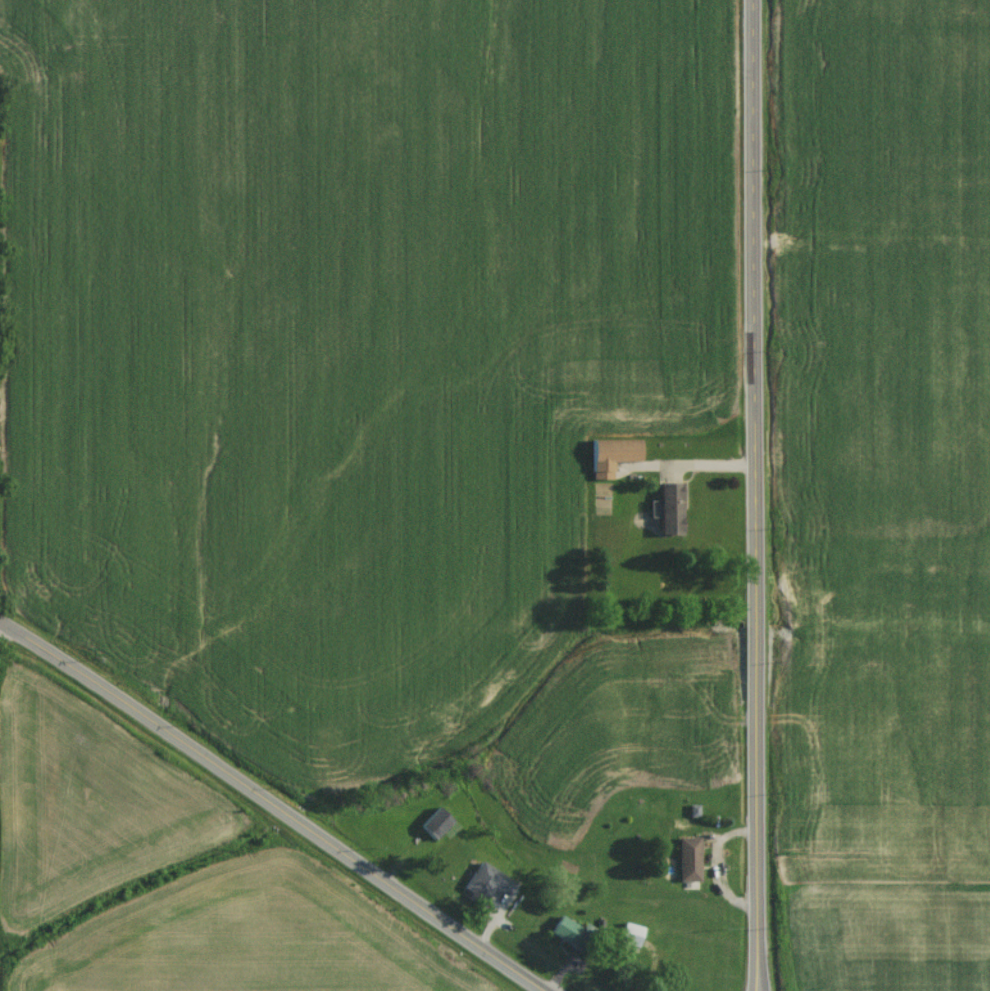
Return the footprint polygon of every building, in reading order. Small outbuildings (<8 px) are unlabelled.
[(607,465),(637,465),(637,444),(586,444),(586,484),(607,484),(607,465)] [(677,539),(677,488),(655,488),(655,539),(677,539)] [(448,824),(432,813),(417,833),(433,845),(448,824)] [(696,842),(674,842),(674,886),(696,886),(696,842)] [(503,903),(512,889),(475,865),(457,893),(479,907),(488,893),(503,903)] [(638,952),(642,932),(619,927),(614,947),(638,952)]
